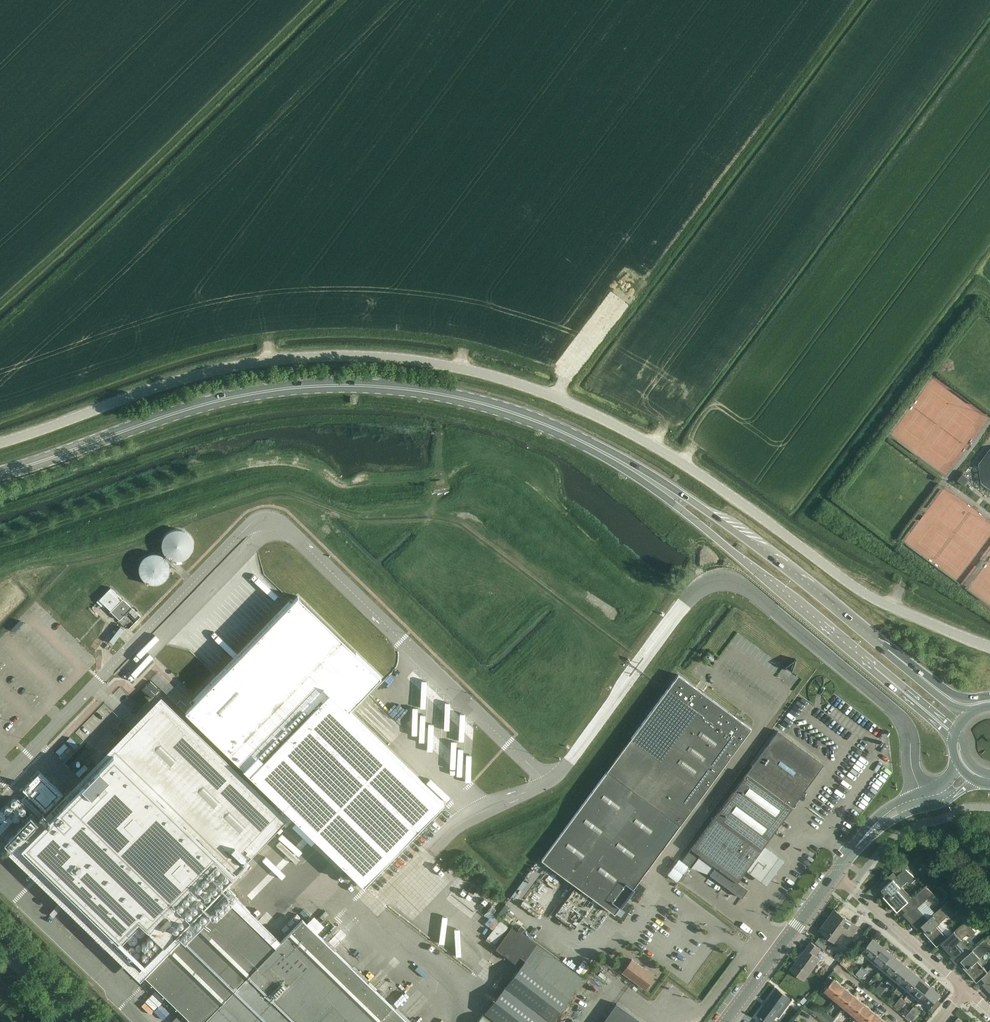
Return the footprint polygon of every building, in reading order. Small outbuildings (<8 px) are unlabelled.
[(981,465),(984,482),(989,486),(989,453),(981,465)] [(958,479),(965,484),(970,477),(963,472),(958,479)] [(184,558),(189,555),(193,551),(195,545),(195,540),(193,534),(190,530),(185,527),(179,526),(174,526),(169,529),(165,532),(163,537),(162,542),(163,547),(165,552),(169,556),(173,558),(179,559),(184,558)] [(161,583),(166,580),(169,576),(171,570),(172,565),(170,559),(166,555),(162,552),(156,550),(150,551),(145,553),(142,557),(139,562),(138,567),(139,572),(142,577),(146,581),(150,583),(156,584),(161,583)] [(122,599),(110,587),(99,599),(111,611),(110,611),(119,620),(132,607),(123,598),(122,599)] [(298,596),(185,711),(244,767),(363,884),(443,802),(348,710),(380,676),(298,596)] [(174,687),(158,671),(151,678),(167,694),(174,687)] [(542,859),(541,859),(614,913),(648,867),(751,728),(739,719),(699,689),(678,674),(666,690),(542,859)] [(150,681),(142,689),(150,698),(159,689),(150,681)] [(302,919),(280,942),(224,886),(281,822),(159,705),(20,848),(145,976),(193,1021),(408,1021),(302,919)] [(755,863),(759,857),(757,854),(763,846),(797,800),(810,783),(824,764),(778,730),(682,861),(691,867),(699,870),(710,874),(741,898),(743,895),(748,889),(737,881),(745,871),(752,861),(755,863)] [(752,861),(745,871),(764,886),(783,861),(763,846),(757,854),(759,857),(755,863),(752,861)] [(689,867),(678,859),(666,875),(677,883),(689,867)] [(909,901),(908,901),(898,889),(908,881),(911,883),(917,878),(906,868),(897,876),(894,872),(880,884),(883,888),(882,890),(886,894),(883,896),(897,912),(902,908),(902,907),(909,901)] [(950,879),(945,884),(951,891),(953,894),(958,889),(950,879)] [(929,919),(928,919),(918,907),(928,898),(931,901),(936,895),(926,886),(908,901),(909,901),(902,907),(902,908),(906,912),(903,914),(917,929),(922,925),(929,919)] [(949,936),(948,936),(938,925),(948,915),(950,918),(956,913),(945,903),(928,919),(929,919),(922,925),(926,929),(923,931),(937,947),(942,943),(949,936)] [(851,937),(859,927),(835,909),(819,930),(835,941),(842,930),(851,937)] [(968,954),(958,942),(968,933),(970,936),(976,931),(965,921),(948,936),(949,936),(942,943),(945,947),(943,949),(957,964),(962,960),(968,954)] [(583,978),(532,939),(518,929),(513,925),(512,926),(496,948),(515,962),(520,956),(525,959),(488,1007),(476,1021),(550,1021),(583,978)] [(870,938),(864,933),(858,940),(864,945),(870,938)] [(872,959),(883,946),(873,938),(862,951),(872,959)] [(988,972),(978,960),(988,951),(989,954),(989,943),(985,939),(968,954),(962,960),(965,964),(963,966),(977,982),(982,978),(981,978),(988,972)] [(805,979),(821,959),(817,956),(821,949),(811,942),(791,969),(805,979)] [(882,967),(893,954),(883,946),(872,959),(882,967)] [(839,951),(834,956),(840,961),(844,956),(839,951)] [(891,975),(902,962),(893,954),(882,967),(891,975)] [(645,989),(654,976),(632,959),(622,972),(633,980),(645,989)] [(901,983),(912,970),(902,962),(891,975),(901,983)] [(859,970),(865,974),(868,970),(863,966),(859,970)] [(861,979),(865,974),(859,970),(856,974),(861,979)] [(910,991),(921,978),(912,970),(901,983),(910,991)] [(988,972),(981,978),(982,978),(985,982),(983,984),(989,992),(989,970),(988,972)] [(834,998),(845,987),(834,978),(824,990),(834,998)] [(920,999),(931,986),(921,978),(910,991),(920,999)] [(881,988),(884,990),(887,986),(882,981),(878,985),(881,988)] [(881,994),(884,990),(881,988),(878,985),(875,990),(881,994)] [(931,986),(920,999),(930,1007),(928,1009),(933,1013),(942,1002),(937,999),(941,994),(931,986)] [(792,999),(777,987),(757,1014),(762,1018),(759,1021),(772,1021),(777,1015),(779,1017),(792,999)] [(845,1007),(855,995),(845,987),(834,998),(845,1007)] [(855,1015),(865,1003),(855,995),(845,1007),(847,1009),(855,1015)] [(900,1004),(903,1006),(906,1002),(901,997),(897,1001),(900,1004)] [(900,1010),(903,1006),(900,1004),(897,1001),(894,1005),(900,1010)] [(616,1003),(603,1021),(643,1021),(616,1003)] [(875,1012),(865,1003),(855,1015),(863,1021),(866,1021),(875,1012)] [(824,1014),(812,1005),(809,1008),(821,1018),(824,1014)] [(905,1007),(902,1012),(906,1016),(906,1015),(910,1011),(905,1007)] [(833,1021),(828,1018),(831,1015),(826,1011),(824,1014),(821,1018),(826,1021),(832,1021),(833,1021)] [(912,1020),(915,1016),(910,1011),(906,1015),(912,1020)] [(885,1021),(875,1012),(866,1021),(884,1021),(885,1021)]
